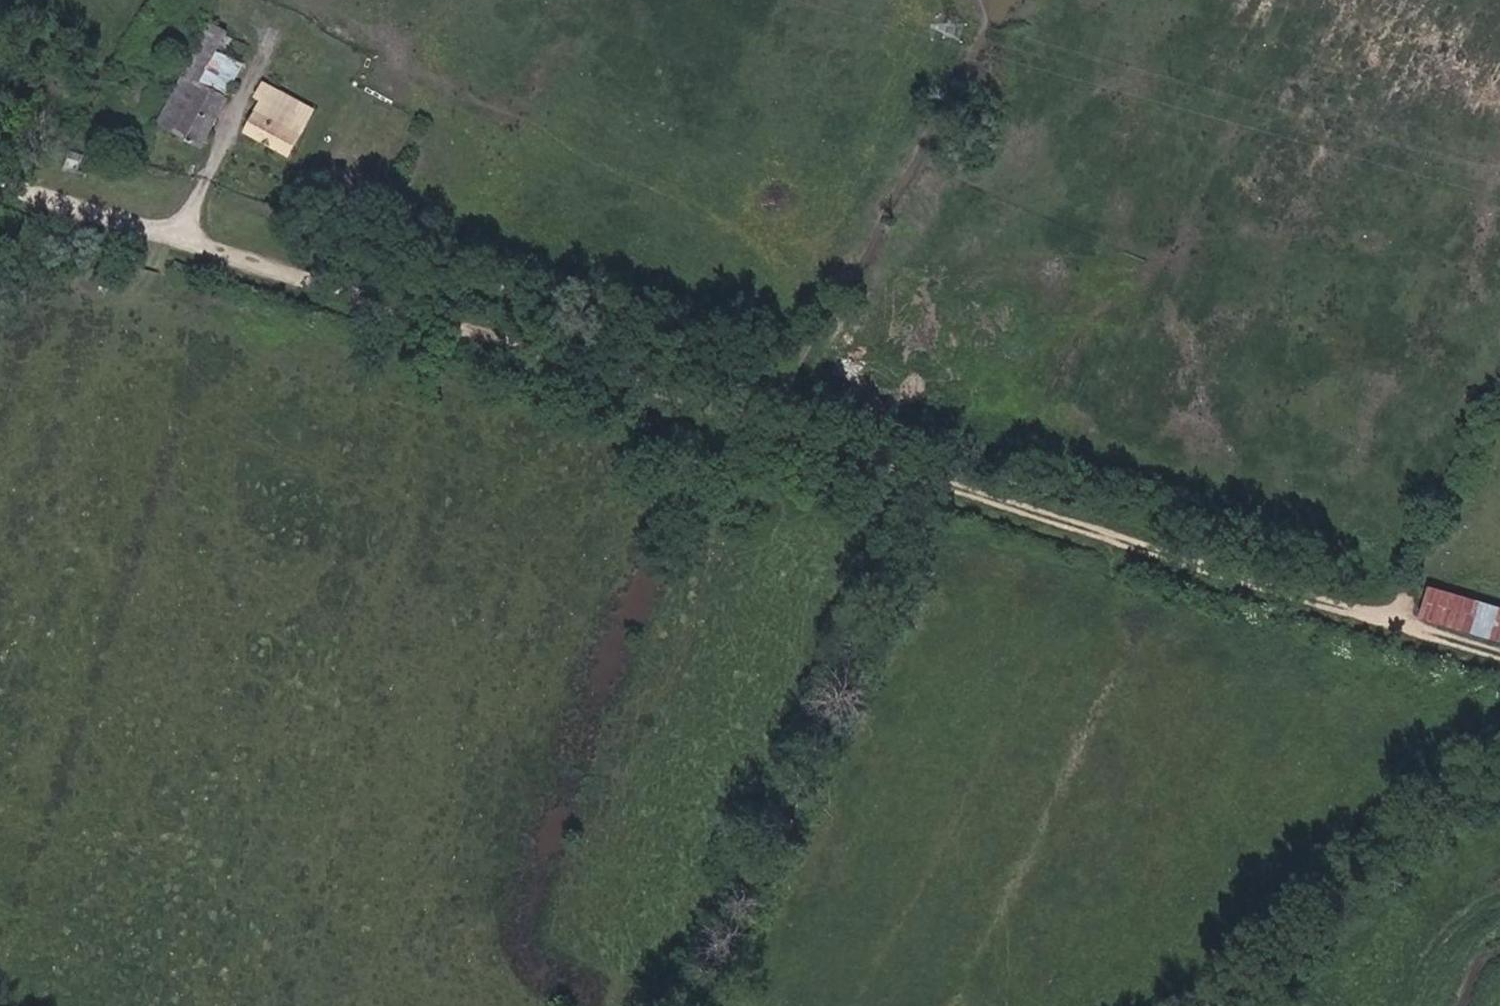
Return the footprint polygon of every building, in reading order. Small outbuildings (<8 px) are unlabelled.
[(202,88),(163,74),(182,18),(149,7),(137,44),(117,38),(109,67),(145,79),(131,127),(185,141),(202,88)] [(163,74),(202,88),(221,30),(182,18),(163,74)] [(228,126),(272,137),(279,107),(236,96),(228,126)] [(1422,616),(1499,640),(1499,602),(1433,582),(1422,616)]
